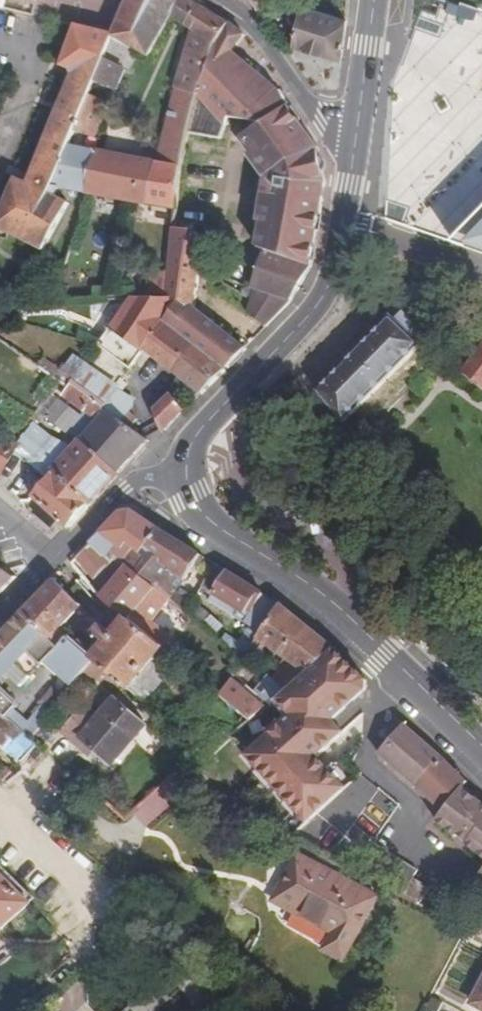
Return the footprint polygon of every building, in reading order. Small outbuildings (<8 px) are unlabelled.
[(115,35),(114,41),(140,53),(151,59),(179,13),(178,0),(129,0),(115,35)] [(271,0),(250,0),(260,13),(271,0)] [(209,64),(229,25),(202,9),(193,15),(188,27),(201,35),(182,83),(181,89),(202,94),(209,64)] [(345,63),(350,24),(302,10),(298,48),(345,63)] [(269,90),(273,86),(231,53),(242,35),(229,25),(209,64),(202,94),(193,135),(222,138),(229,121),(259,123),(263,125),(281,110),(269,90)] [(126,70),(105,63),(114,41),(115,35),(77,26),(62,67),(74,71),(48,138),(29,183),(17,178),(0,219),(0,232),(44,249),(65,200),(54,194),(57,186),(88,192),(99,151),(102,141),(97,138),(110,107),(91,99),(96,87),(116,94),(126,70)] [(132,72),(140,53),(114,41),(105,63),(126,70),(132,72)] [(269,90),(281,110),(286,106),(273,86),(269,90)] [(185,167),(191,140),(193,135),(202,94),(181,89),(162,165),(161,164),(154,204),(171,207),(169,227),(178,229),(178,225),(185,167)] [(263,125),(241,140),(252,156),(297,119),(286,106),(281,110),(263,125)] [(279,257),(305,266),(315,201),(306,199),(308,187),(316,188),(317,182),(305,170),(321,150),(297,119),(252,156),(249,158),(267,181),(260,226),(263,231),(260,251),(268,255),(254,290),(259,292),(270,296),(279,257)] [(222,138),(193,135),(191,140),(220,144),(222,138)] [(154,204),(161,164),(99,151),(88,192),(139,201),(154,204)] [(450,246),(481,255),(481,221),(450,246)] [(199,348),(229,371),(249,350),(197,312),(205,253),(199,234),(193,233),(194,227),(178,225),(178,229),(172,275),(170,295),(169,302),(182,301),(167,322),(199,348)] [(254,306),(277,319),(291,305),(314,269),(305,266),(279,257),(270,296),(259,292),(254,306)] [(170,295),(172,275),(155,272),(152,293),(170,295)] [(147,351),(167,322),(182,301),(169,302),(129,303),(98,345),(133,370),(147,351)] [(277,319),(254,306),(251,316),(269,327),(277,319)] [(391,318),(348,363),(338,374),(316,395),(346,424),(423,346),(421,344),(428,336),(403,312),(394,321),(391,318)] [(178,373),(199,348),(167,322),(147,351),(178,373)] [(461,371),(481,387),(481,344),(461,371)] [(229,371),(199,348),(178,373),(182,377),(199,389),(204,393),(206,394),(229,371)] [(334,369),(338,374),(348,363),(344,359),(334,369)] [(61,383),(69,389),(74,382),(109,405),(119,391),(77,362),(61,383)] [(199,389),(182,377),(178,383),(190,391),(191,389),(196,393),(199,389)] [(150,443),(132,431),(118,421),(105,412),(109,405),(74,382),(69,389),(63,397),(97,421),(80,442),(120,476),(150,443)] [(130,385),(125,382),(119,391),(109,405),(105,412),(118,421),(125,413),(129,416),(133,411),(133,402),(124,392),(130,385)] [(168,431),(187,410),(172,394),(155,411),(168,431)] [(81,416),(59,402),(48,419),(67,432),(81,416)] [(118,421),(132,431),(138,422),(129,416),(125,413),(118,421)] [(41,420),(34,416),(22,428),(30,435),(41,420)] [(0,438),(0,476),(18,449),(0,438)] [(120,476),(80,442),(73,450),(50,440),(28,465),(47,482),(53,475),(91,507),(120,476)] [(69,530),(91,507),(53,475),(47,482),(33,498),(69,530)] [(147,547),(161,530),(132,511),(125,512),(105,532),(120,542),(115,548),(121,553),(117,558),(140,576),(156,555),(147,547)] [(147,547),(156,555),(172,569),(159,585),(174,597),(171,601),(181,608),(187,601),(177,594),(190,578),(203,557),(161,530),(147,547)] [(156,589),(140,576),(117,558),(121,553),(115,548),(120,542),(105,532),(78,559),(109,591),(104,597),(166,648),(170,651),(176,644),(172,641),(173,638),(139,610),(151,595),(166,608),(171,601),(174,597),(159,585),(156,589)] [(156,589),(159,585),(172,569),(156,555),(140,576),(156,589)] [(16,580),(0,565),(0,596),(16,580)] [(262,635),(281,607),(219,567),(208,585),(217,591),(216,594),(242,610),(236,618),(262,635)] [(56,650),(61,645),(54,639),(84,606),(55,580),(21,616),(22,617),(56,650)] [(242,610),(216,594),(211,601),(236,618),(242,610)] [(166,648),(104,597),(100,602),(125,624),(115,635),(107,628),(100,636),(108,644),(101,654),(88,644),(82,651),(95,661),(105,670),(131,691),(166,648)] [(333,648),(281,607),(262,635),(253,649),(262,655),(271,643),(287,657),(272,678),(289,691),(292,688),(337,651),(333,648)] [(82,651),(67,639),(61,645),(56,650),(22,617),(0,641),(0,682),(19,663),(26,669),(36,659),(43,666),(46,662),(57,673),(50,681),(66,695),(80,678),(95,661),(82,651)] [(166,648),(131,691),(145,703),(181,659),(170,651),(166,648)] [(337,651),(292,688),(309,707),(354,668),(337,651)] [(105,670),(95,661),(80,678),(91,687),(105,670)] [(269,707),(234,679),(224,695),(254,720),(269,707)] [(7,720),(20,705),(8,695),(0,703),(0,715),(7,720)] [(84,739),(99,752),(115,765),(148,725),(116,699),(100,719),(87,709),(73,727),(86,738),(84,739)] [(0,715),(0,746),(8,752),(23,734),(7,720),(0,715)] [(418,788),(443,761),(393,716),(384,726),(391,733),(375,753),(418,788)] [(93,757),(99,752),(84,739),(86,738),(73,727),(66,735),(93,757)] [(23,734),(8,752),(22,765),(38,746),(23,734)] [(442,811),(462,788),(467,782),(444,759),(443,761),(418,788),(442,811)] [(148,824),(195,784),(184,778),(177,775),(136,812),(148,824)] [(462,788),(442,811),(434,820),(455,836),(457,834),(466,841),(464,845),(481,858),(481,804),(462,788)] [(351,867),(363,846),(325,827),(314,821),(304,843),(351,867)] [(378,882),(398,860),(369,842),(364,847),(363,846),(351,867),(378,882)] [(301,902),(296,911),(342,936),(333,952),(354,963),(386,901),(308,859),(288,895),(301,902)] [(398,860),(378,882),(417,903),(426,887),(411,878),(415,871),(398,860)] [(33,904),(0,875),(0,933),(33,904)] [(283,904),(296,911),(301,902),(288,895),(283,904)] [(479,921),(471,931),(481,938),(481,923),(479,921)] [(470,1003),(481,1010),(481,981),(470,1003)]
